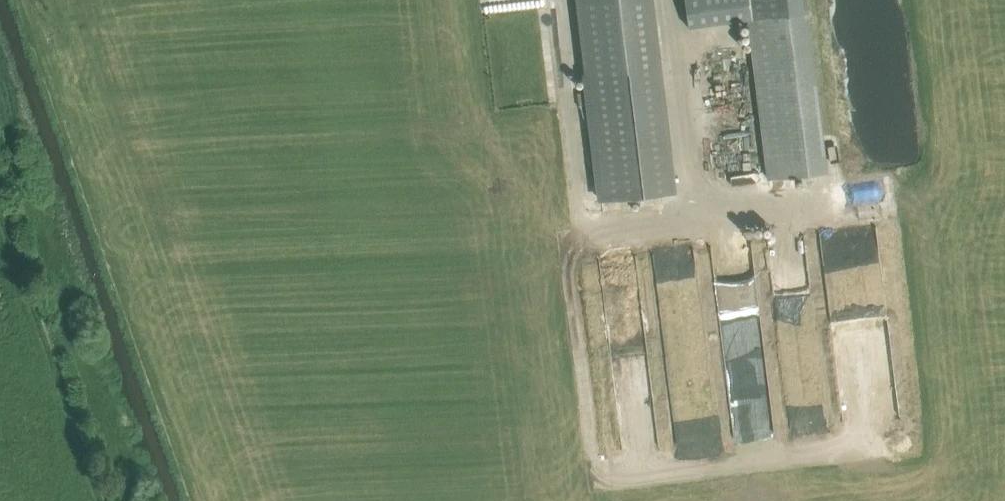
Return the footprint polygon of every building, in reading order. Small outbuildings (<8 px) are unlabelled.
[(506,8),(545,7),(545,0),(506,0),(506,8)] [(578,4),(601,200),(666,192),(642,0),(611,0),(578,4)] [(691,27),(752,19),(773,178),(921,158),(900,0),(688,0),(691,27)]
